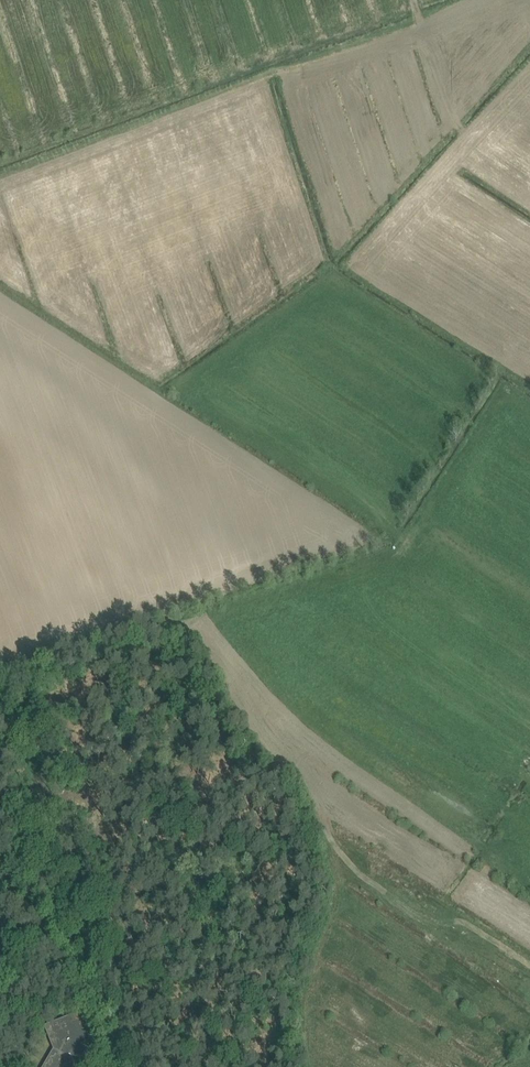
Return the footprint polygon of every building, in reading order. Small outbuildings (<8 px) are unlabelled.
[(95,1044),(81,1011),(44,1025),(53,1049),(42,1066),(81,1066),(95,1044)]
